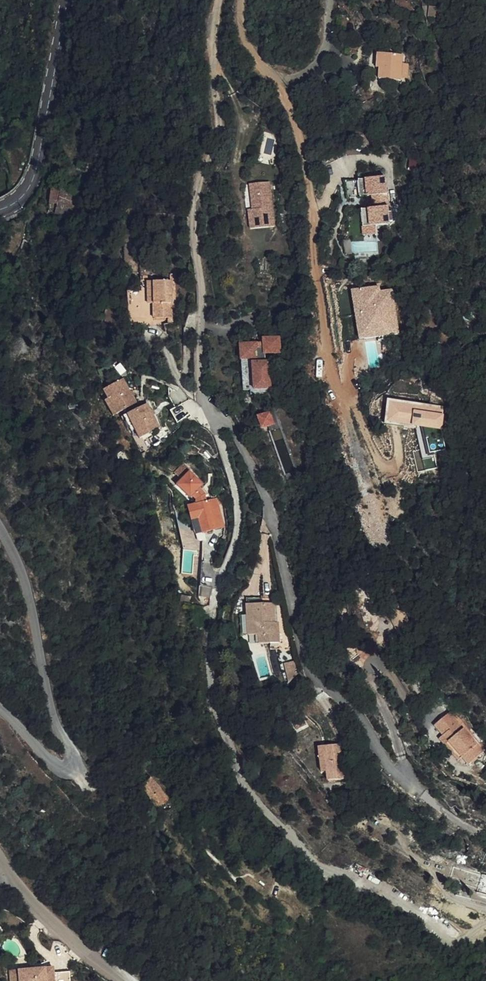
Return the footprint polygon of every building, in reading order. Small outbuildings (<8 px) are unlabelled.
[(377,71),(399,72),(399,44),(378,43),(377,71)] [(69,172),(78,173),(79,164),(70,163),(69,172)] [(253,173),(253,184),(246,185),(247,198),(245,198),(246,219),(270,217),(265,172),(253,173)] [(51,191),(43,191),(42,199),(51,199),(51,191)] [(51,199),(51,206),(60,206),(62,192),(53,191),(51,191),(51,199)] [(72,193),(62,192),(60,206),(65,207),(71,207),(72,193)] [(60,206),(51,206),(50,213),(64,215),(65,207),(60,206)] [(154,317),(173,317),(172,277),(153,277),(153,293),(153,301),(154,317)] [(126,320),(143,320),(142,288),(126,288),(126,320)] [(278,345),(277,330),(261,331),(261,335),(238,336),(238,352),(239,352),(241,383),(248,382),(248,387),(261,386),(261,384),(268,384),(267,354),(266,354),(266,351),(263,352),(262,346),(278,345)] [(116,413),(137,402),(123,379),(103,390),(108,398),(116,413)] [(104,400),(113,415),(116,413),(108,398),(104,400)] [(148,404),(127,414),(134,429),(139,439),(159,427),(148,404)] [(267,404),(255,409),(260,420),(271,416),(267,404)] [(130,431),(134,429),(127,414),(123,416),(130,431)] [(174,471),(181,478),(189,470),(190,470),(183,462),(174,471)] [(196,503),(191,504),(195,518),(198,517),(202,532),(225,526),(216,497),(207,499),(205,491),(200,486),(202,484),(189,470),(181,478),(176,484),(190,497),(192,495),(195,498),(196,503)] [(196,534),(202,532),(198,517),(195,518),(191,504),(188,505),(196,534)] [(248,609),(248,620),(250,640),(261,639),(262,648),(282,647),(280,625),(276,626),(275,614),(268,615),(267,608),(264,608),(248,609)] [(412,639),(416,628),(407,612),(396,609),(407,631),(412,639)] [(460,745),(452,751),(460,761),(465,758),(470,763),(485,749),(473,736),(460,722),(451,712),(438,725),(447,734),(452,740),(454,740),(460,745)] [(447,734),(441,739),(452,751),(460,745),(454,740),(452,740),(447,734)] [(347,781),(345,771),(344,760),(343,746),(328,748),(329,755),(327,755),(328,764),(323,765),(324,775),(329,774),(330,783),(347,781)] [(136,791),(151,783),(148,778),(135,785),(136,791)] [(162,805),(151,783),(136,791),(140,800),(148,813),(162,805)] [(135,785),(125,790),(136,811),(140,800),(136,791),(135,785)] [(140,818),(148,813),(140,800),(136,811),(140,818)] [(462,864),(459,873),(480,880),(483,871),(462,864)] [(485,891),(485,872),(483,871),(480,880),(477,888),(485,891)] [(9,952),(11,974),(19,973),(45,971),(70,969),(69,954),(53,955),(53,949),(9,952)] [(45,971),(19,973),(20,979),(46,977),(45,971)]
